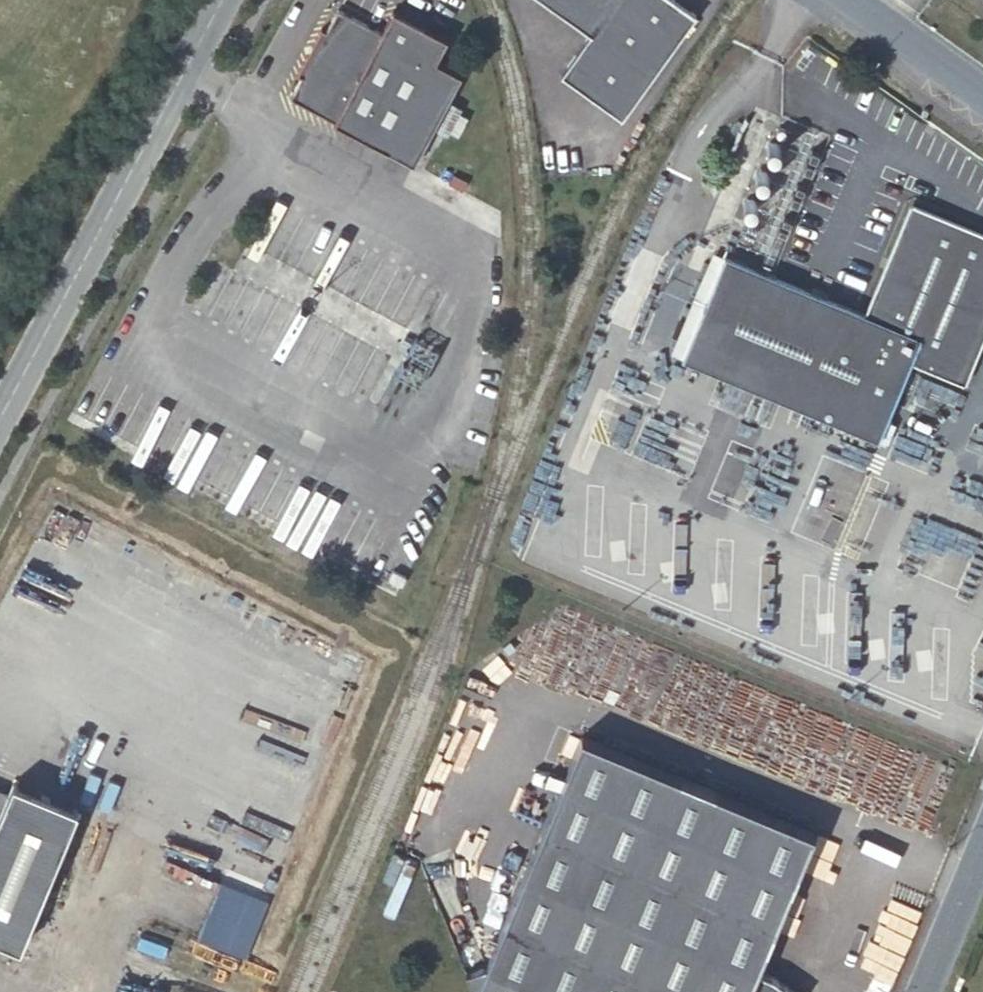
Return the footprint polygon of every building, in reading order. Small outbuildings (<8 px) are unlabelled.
[(678,0),(546,0),(589,31),(560,71),(621,115),(695,12),(678,0)] [(446,38),(392,9),(380,32),(336,8),(325,30),(320,27),(295,73),(300,76),(289,97),(413,164),(460,75),(434,61),(446,38)] [(971,356),(982,328),(982,229),(917,201),(871,313),(725,252),(684,353),(880,433),(922,335),(971,356)] [(754,968),(813,830),(580,731),(515,885),(482,961),(463,972),(469,991),(787,991),(770,975),(754,968)] [(12,939),(70,800),(4,772),(0,782),(0,934),(12,939)] [(268,903),(224,885),(202,940),(247,958),(268,903)]
